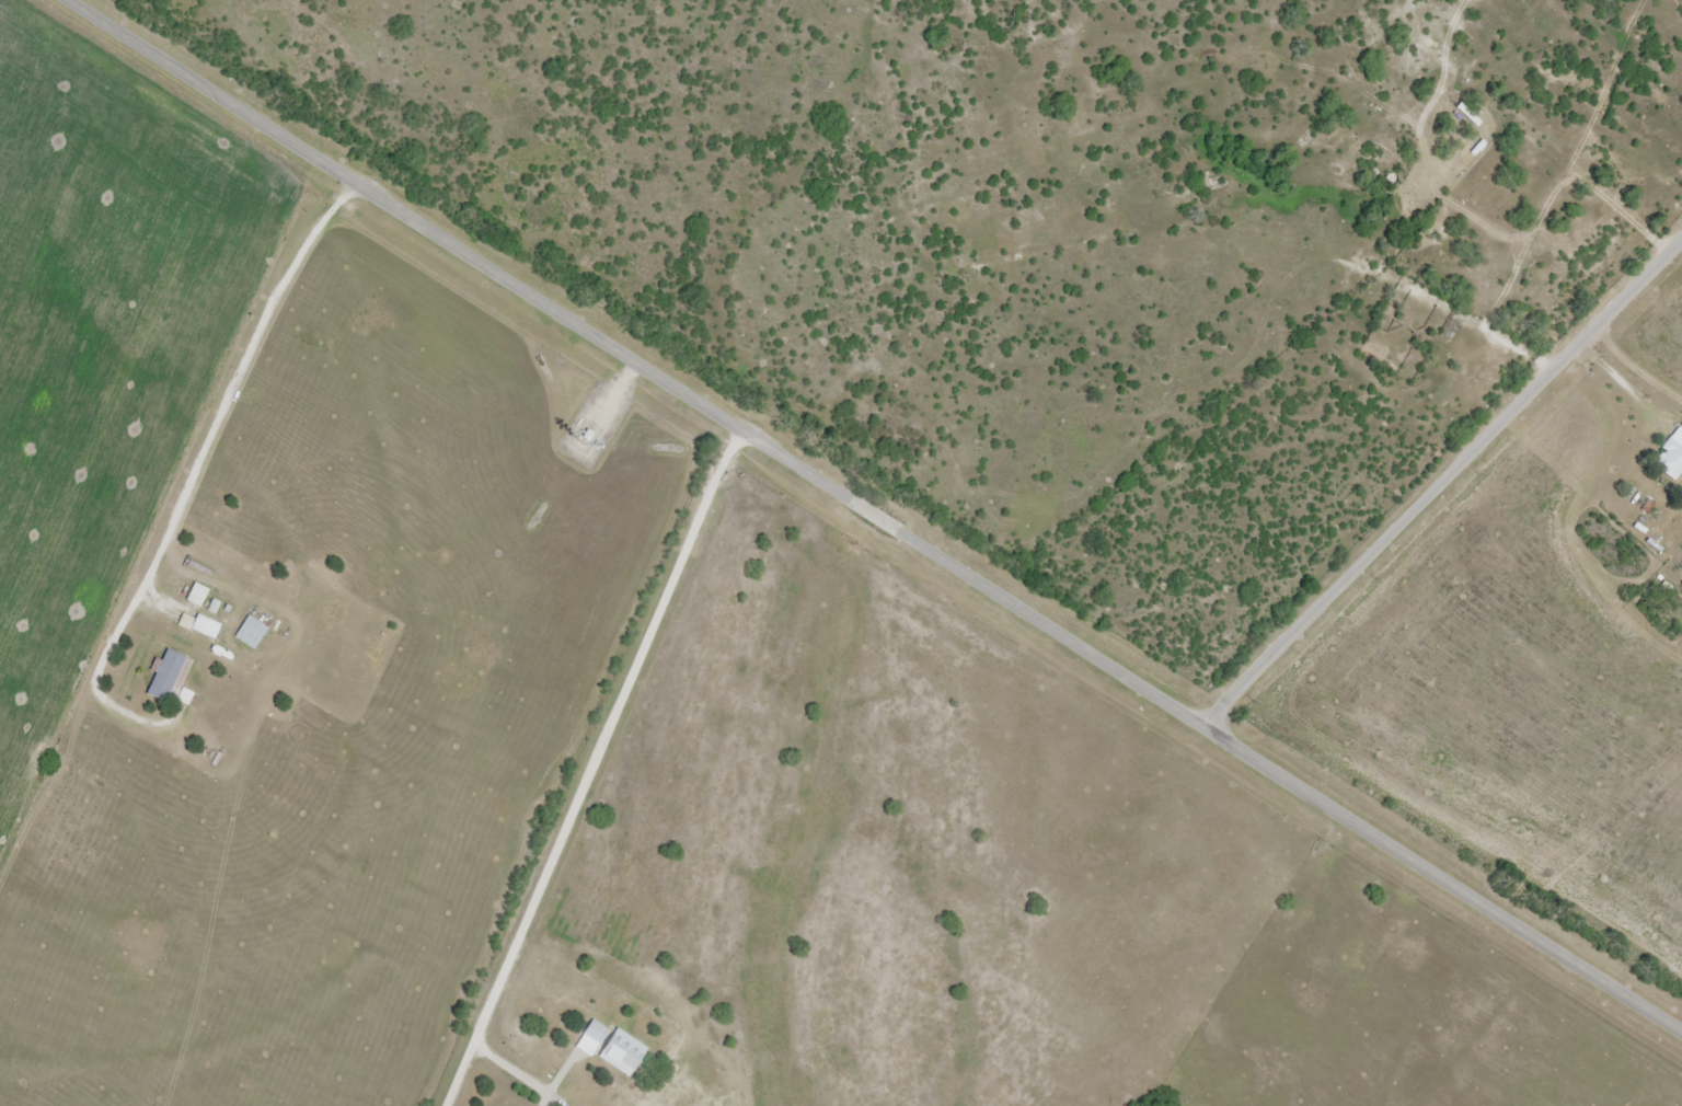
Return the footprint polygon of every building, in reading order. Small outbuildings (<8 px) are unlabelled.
[(1676,481),(1681,473),(1681,430),(1678,427),(1652,463),(1676,481)] [(211,591),(196,583),(187,601),(202,609),(211,591)] [(217,642),(224,626),(198,614),(191,630),(217,642)] [(270,629),(250,615),(235,637),(255,651),(270,629)] [(148,696),(175,706),(192,660),(165,650),(148,696)] [(576,1046),(591,1058),(610,1032),(594,1021),(576,1046)] [(597,1055),(627,1078),(648,1051),(619,1028),(597,1055)]
